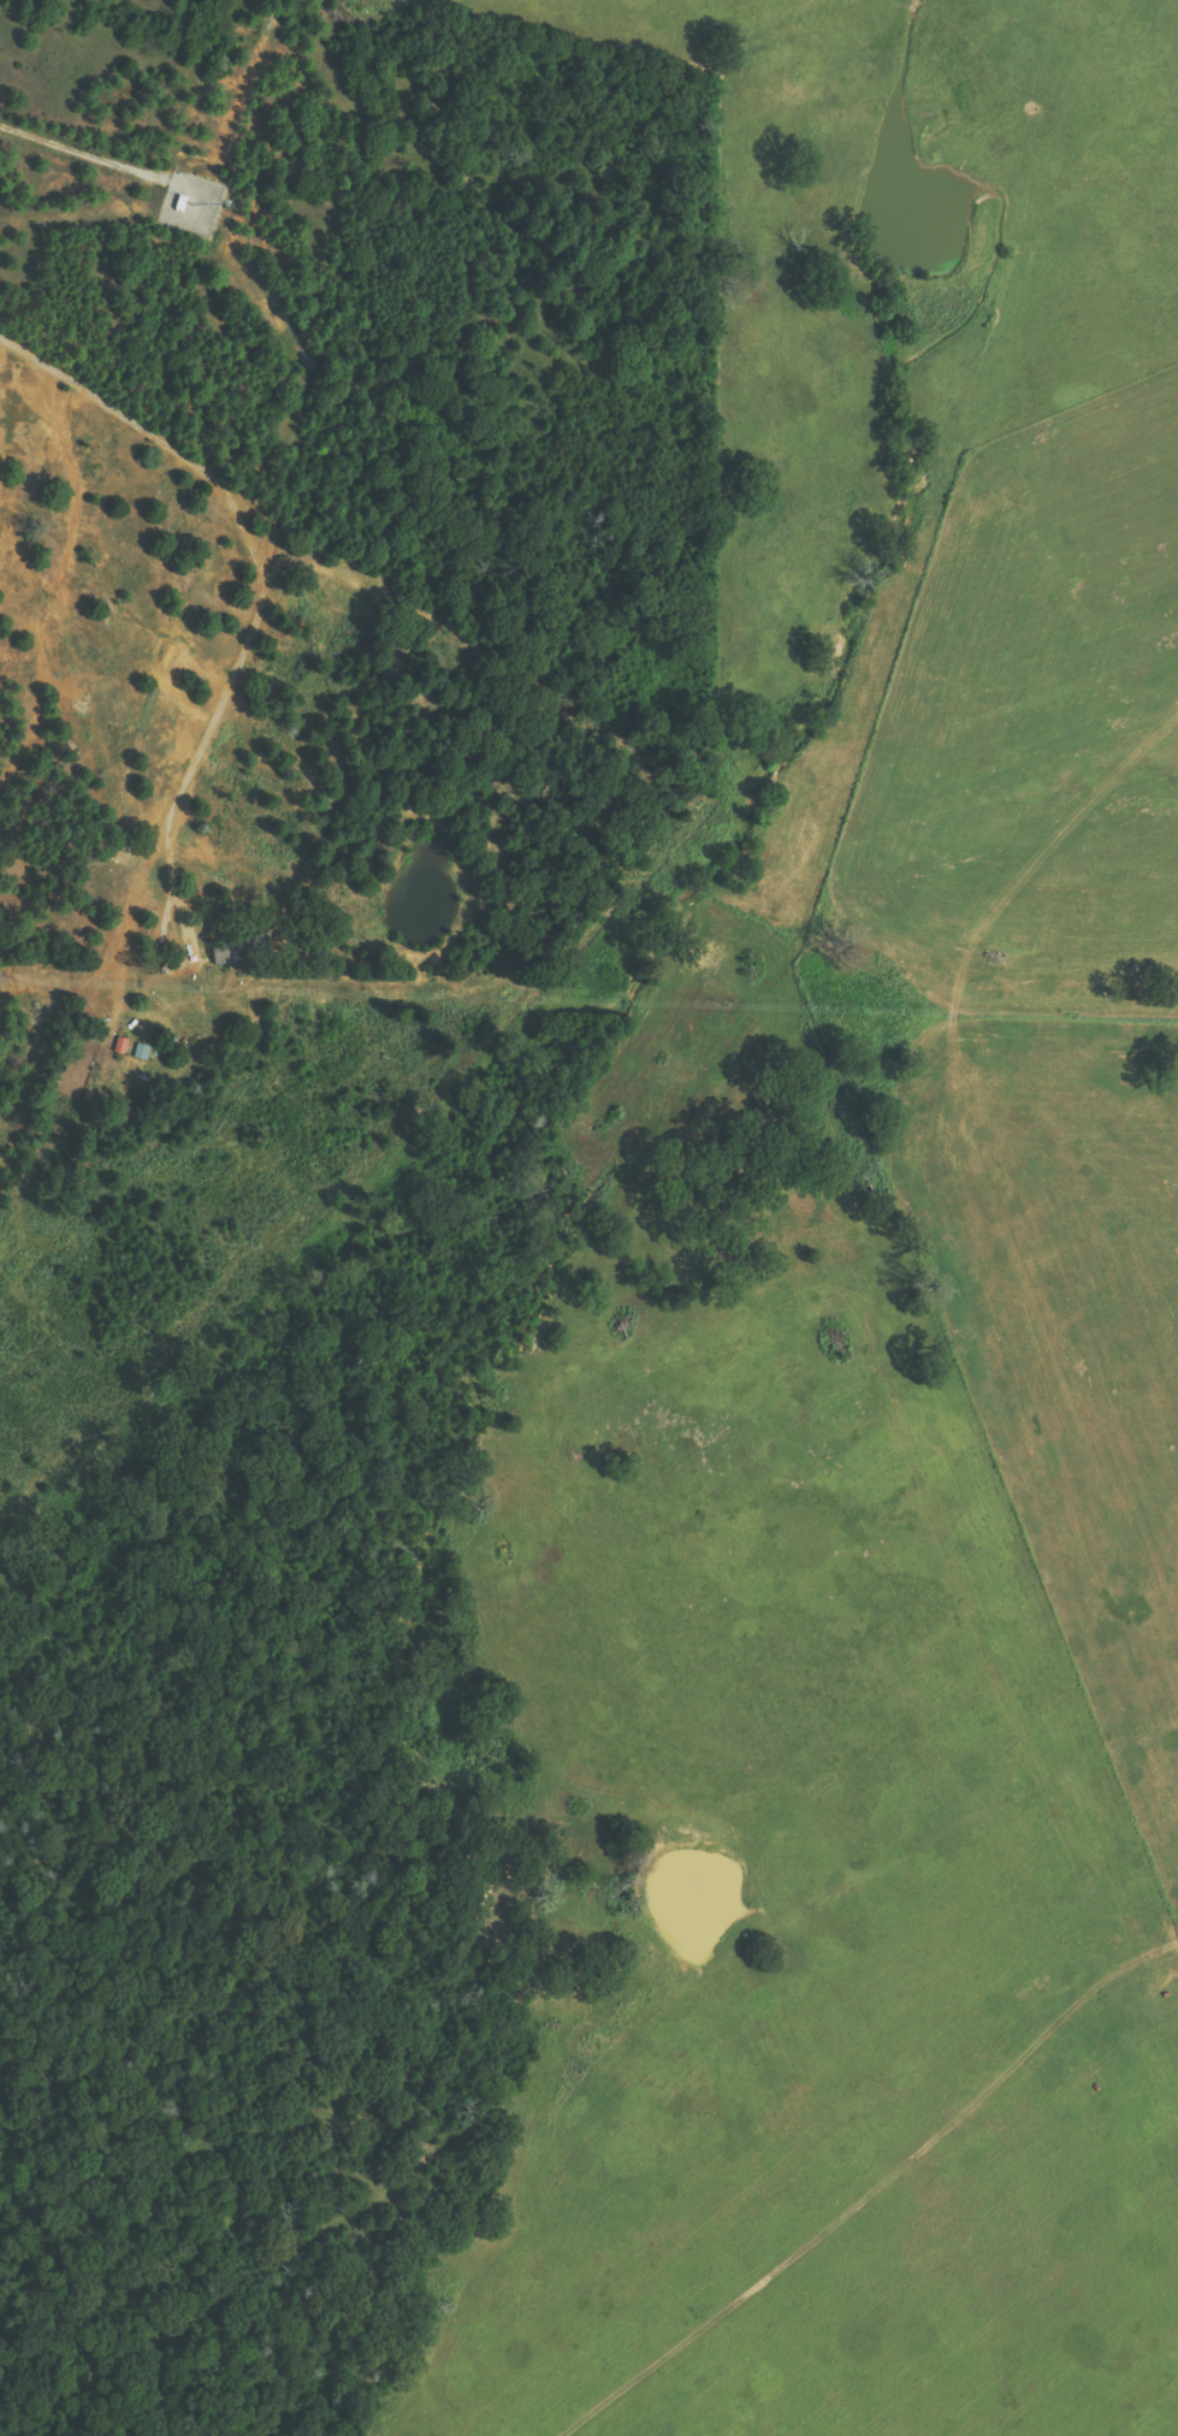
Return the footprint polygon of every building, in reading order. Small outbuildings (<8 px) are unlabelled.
[(270,956),(267,934),(211,942),(215,965),(270,956)] [(114,1051),(125,1054),(129,1039),(118,1036),(114,1051)]
